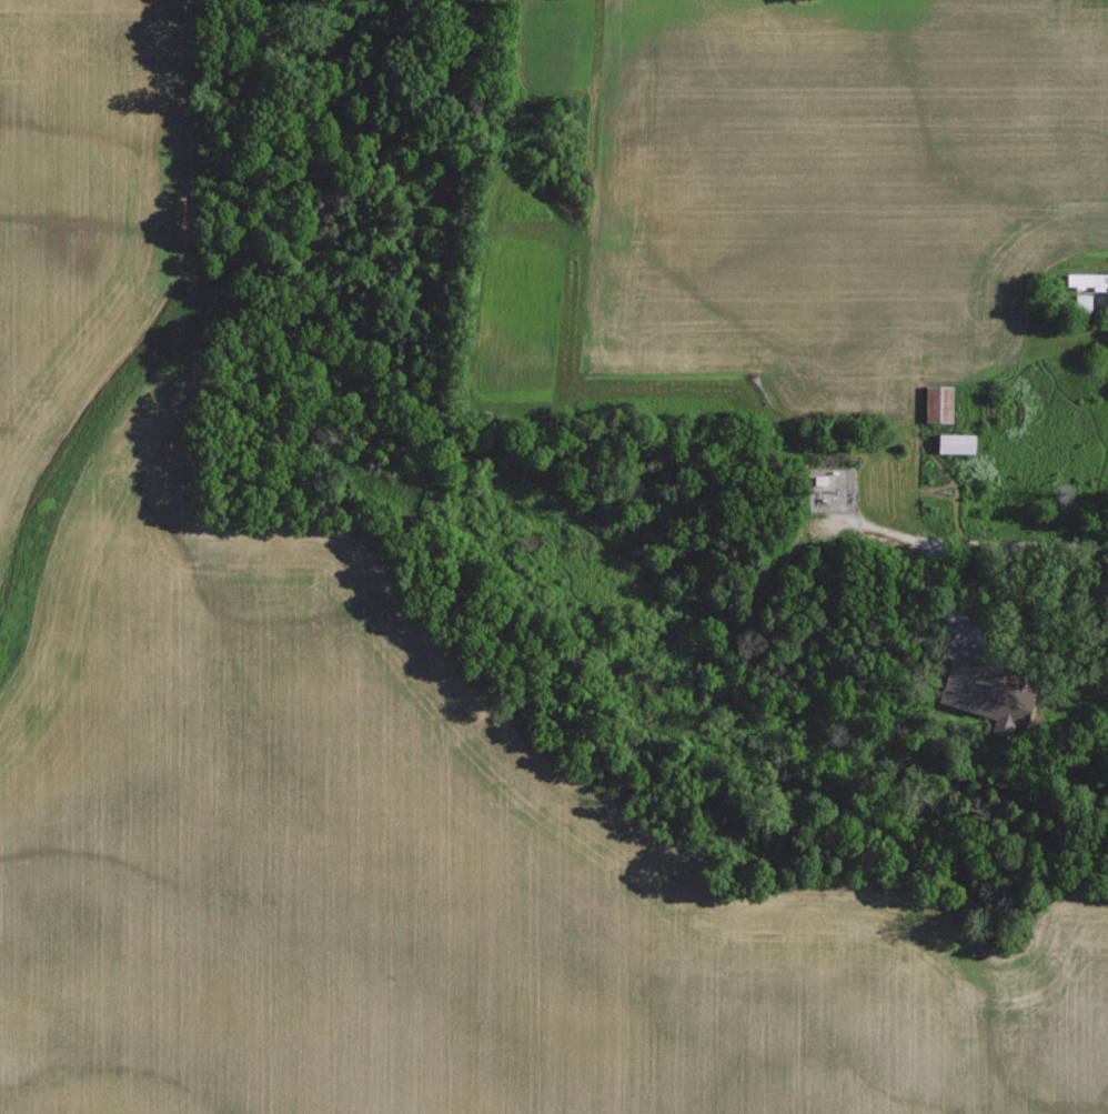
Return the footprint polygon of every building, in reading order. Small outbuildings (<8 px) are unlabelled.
[(1063,286),(1091,286),(1091,290),(1102,290),(1102,285),(1107,285),(1107,273),(1064,272),(1063,286)] [(1073,310),(1089,311),(1089,294),(1074,294),(1073,310)] [(922,421),(950,421),(951,386),(923,385),(922,421)] [(934,452),(973,452),(973,434),(935,433),(934,452)] [(827,473),(815,473),(815,483),(827,483),(827,473)]
